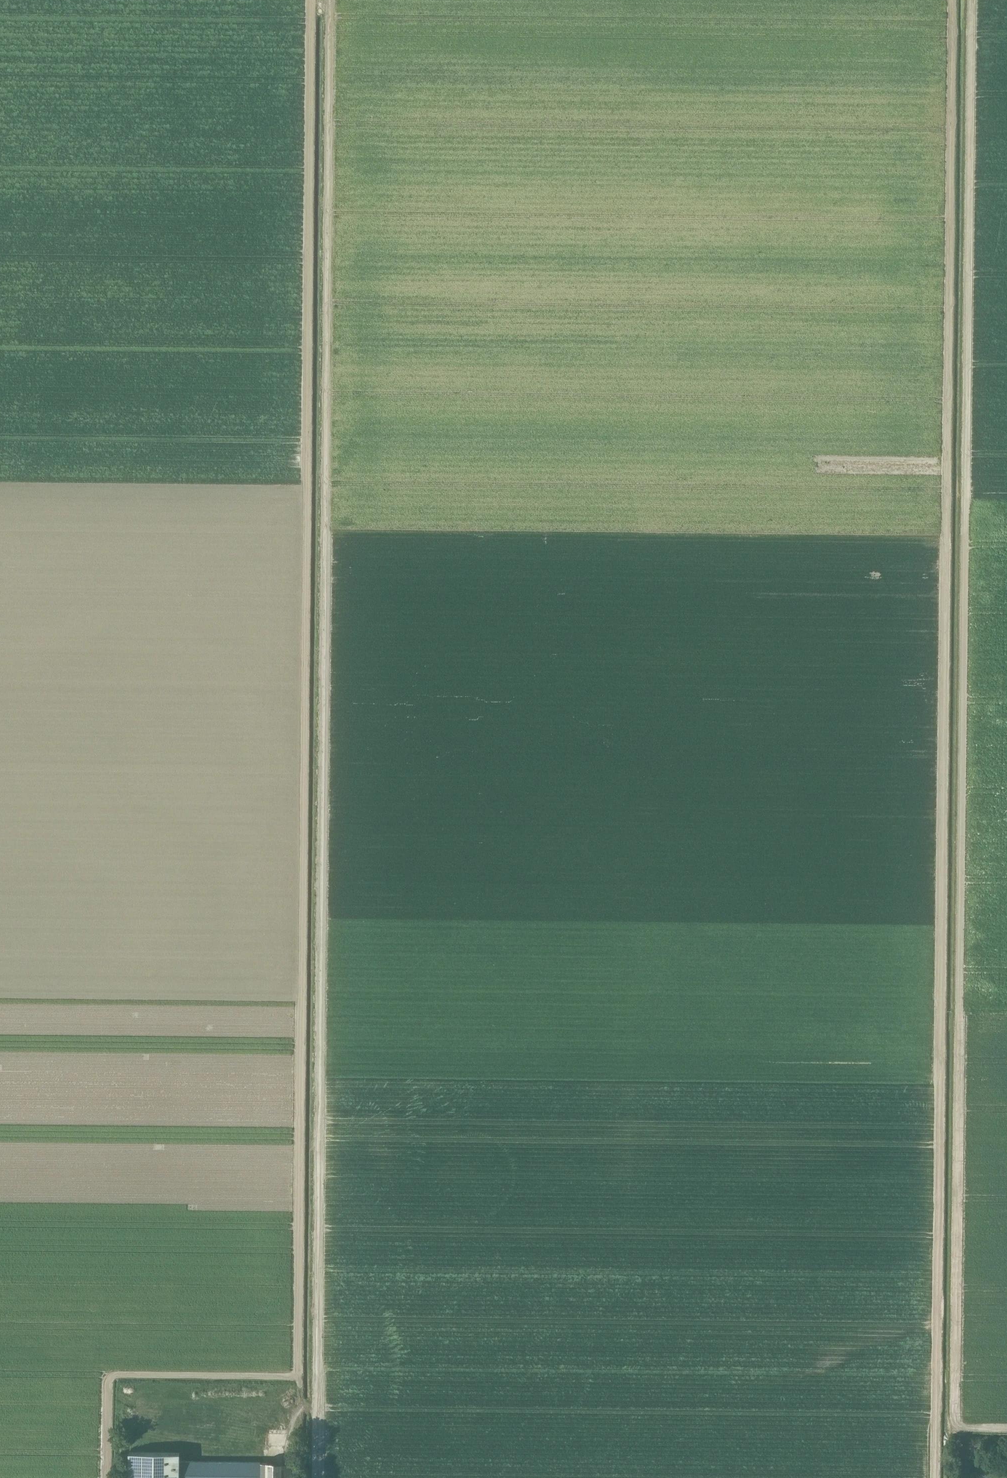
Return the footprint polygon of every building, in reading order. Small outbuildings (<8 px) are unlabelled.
[(180,1461),(180,1452),(128,1452),(128,1477),(295,1477),(295,1462),(180,1461)]
